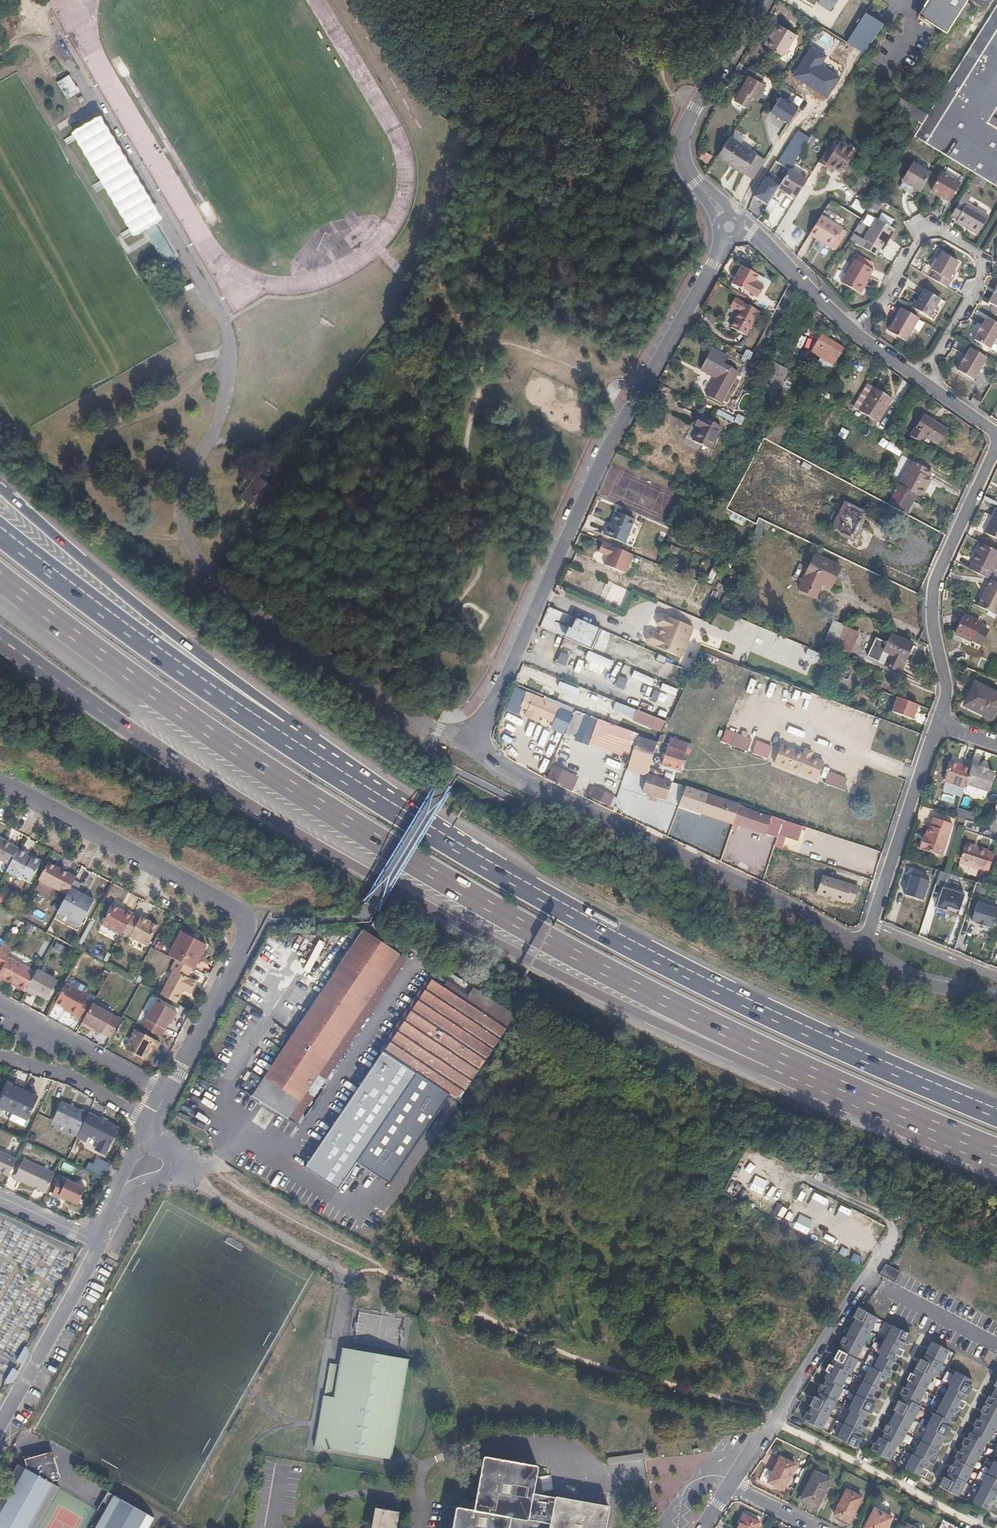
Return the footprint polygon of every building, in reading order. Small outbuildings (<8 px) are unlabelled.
[(926,114),(912,137),(941,155),(974,174),(994,186),(996,181),(996,128),(984,120),(988,114),(992,107),(996,99),(996,0),(926,114)] [(914,15),(943,33),(960,6),(964,0),(923,0),(914,15)] [(960,6),(971,13),(981,7),(983,9),(988,0),(964,0),(960,6)] [(776,26),(763,48),(782,59),(795,37),(776,26)] [(747,108),(753,98),(760,102),(768,87),(762,84),(765,78),(751,70),(747,78),(749,79),(736,102),(747,108)] [(988,114),(984,120),(996,128),(996,119),(988,114)] [(99,119),(76,132),(135,231),(143,227),(166,265),(177,259),(154,220),(158,218),(99,119)] [(857,146),(835,132),(828,143),(825,148),(847,161),(857,146)] [(715,157),(751,178),(763,158),(728,137),(715,157)] [(842,170),(847,161),(825,148),(818,158),(825,163),(827,160),(842,170)] [(899,183),(919,194),(930,175),(910,164),(899,183)] [(808,176),(793,167),(781,186),(796,195),(808,176)] [(929,191),(948,202),(959,184),(940,173),(929,191)] [(963,208),(957,204),(949,217),(956,222),(954,225),(975,238),(986,218),(965,206),(963,208)] [(884,211),(880,218),(892,225),(896,218),(884,211)] [(841,229),(819,215),(807,234),(830,248),(841,229)] [(868,240),(863,247),(877,255),(882,247),(885,249),(897,228),(892,225),(880,218),(878,217),(865,238),(868,240)] [(925,275),(931,278),(948,288),(952,281),(948,280),(959,262),(943,253),(932,270),(929,268),(925,275)] [(853,259),(840,282),(858,293),(872,270),(853,259)] [(757,274),(740,265),(730,283),(747,293),(747,292),(756,296),(762,286),(753,281),(757,274)] [(925,287),(918,299),(914,307),(929,316),(940,296),(925,287)] [(990,312),(996,317),(996,287),(988,302),(994,306),(990,312)] [(731,295),(726,304),(736,309),(728,326),(744,334),(757,309),(731,295)] [(909,304),(914,307),(918,299),(913,297),(909,304)] [(898,305),(895,312),(898,314),(894,321),(888,330),(905,341),(918,317),(898,305)] [(977,335),(974,341),(990,351),(996,338),(996,325),(987,319),(983,326),(981,325),(976,334),(977,335)] [(812,351),(835,364),(844,347),(821,335),(812,351)] [(964,345),(960,352),(957,351),(952,359),(955,361),(951,367),(967,376),(981,354),(964,345)] [(712,346),(691,386),(722,402),(738,370),(727,364),(731,357),(712,346)] [(753,387),(759,390),(773,363),(767,360),(753,387)] [(773,363),(759,390),(771,396),(785,370),(773,363)] [(771,403),(777,407),(791,380),(785,377),(771,403)] [(866,383),(853,406),(878,421),(892,398),(866,383)] [(386,399),(370,387),(364,396),(380,407),(386,399)] [(979,404),(981,401),(974,395),(971,399),(979,404)] [(381,417),(376,414),(367,427),(373,430),(381,417)] [(700,415),(695,424),(701,427),(694,440),(709,449),(721,426),(700,415)] [(921,416),(908,437),(917,442),(921,434),(939,444),(947,431),(921,416)] [(324,437),(312,429),(308,435),(320,443),(324,437)] [(898,484),(915,494),(921,497),(932,478),(929,476),(935,465),(916,453),(898,484)] [(242,496),(259,509),(274,489),(257,476),(242,496)] [(911,502),(915,494),(898,484),(887,505),(908,516),(914,504),(911,502)] [(845,502),(832,530),(853,541),(867,513),(845,502)] [(996,507),(985,531),(996,537),(996,508),(996,507)] [(612,524),(609,523),(603,535),(624,544),(634,520),(617,512),(612,524)] [(626,572),(634,553),(604,540),(600,550),(610,554),(606,563),(626,572)] [(970,568),(989,578),(993,571),(996,573),(996,550),(983,543),(970,568)] [(815,557),(799,592),(816,599),(823,585),(831,589),(840,569),(815,557)] [(703,607),(712,586),(697,580),(688,601),(703,607)] [(989,613),(996,616),(996,615),(996,582),(992,580),(978,607),(989,613)] [(693,628),(662,614),(660,614),(656,624),(657,626),(664,629),(662,635),(652,632),(647,633),(645,638),(647,643),(680,658),(693,628)] [(975,643),(982,629),(977,625),(978,623),(961,614),(952,633),(968,642),(969,639),(975,643)] [(836,647),(845,628),(836,623),(826,641),(836,647)] [(845,628),(836,647),(850,653),(859,635),(845,628)] [(986,631),(982,629),(975,643),(979,645),(986,631)] [(892,635),(888,644),(876,638),(868,657),(901,672),(913,645),(892,635)] [(967,702),(993,715),(996,707),(996,686),(977,676),(973,684),(976,685),(967,702)] [(645,685),(631,680),(627,693),(624,693),(622,699),(637,704),(645,685)] [(525,690),(545,697),(552,700),(555,691),(528,682),(525,690)] [(556,701),(573,708),(596,717),(604,698),(563,682),(556,701)] [(604,698),(596,717),(605,720),(611,722),(618,703),(604,698)] [(919,706),(899,698),(894,712),(914,720),(919,706)] [(658,740),(638,732),(621,726),(611,722),(605,720),(598,717),(591,740),(615,747),(613,753),(630,758),(627,768),(647,774),(658,740)] [(726,730),(722,741),(748,750),(752,739),(726,730)] [(691,753),(694,745),(671,737),(662,764),(679,770),(685,752),(691,753)] [(757,741),(753,753),(768,758),(773,746),(757,741)] [(817,780),(824,761),(812,757),(815,751),(805,748),(803,754),(781,746),(774,764),(817,780)] [(963,790),(966,783),(970,770),(950,762),(943,783),(963,790)] [(972,764),(970,770),(966,783),(990,792),(996,773),(990,770),(991,767),(980,764),(979,767),(972,764)] [(844,789),(848,778),(830,772),(826,783),(844,789)] [(804,825),(707,793),(700,813),(777,838),(775,846),(783,849),(786,838),(798,842),(804,825)] [(924,835),(921,834),(918,844),(941,852),(952,820),(932,813),(930,821),(928,820),(924,835)] [(966,838),(959,858),(981,865),(987,845),(966,838)] [(8,866),(17,849),(0,840),(0,861),(8,866)] [(17,849),(8,866),(6,871),(28,884),(39,865),(38,862),(32,858),(29,860),(25,857),(26,855),(17,849)] [(66,894),(73,881),(75,877),(47,863),(38,880),(66,894)] [(929,881),(911,875),(905,894),(923,900),(929,881)] [(73,881),(66,894),(57,912),(80,924),(93,901),(76,891),(80,885),(73,881)] [(860,891),(830,882),(826,897),(855,906),(860,891)] [(964,894),(943,887),(936,908),(946,911),(948,905),(959,909),(964,894)] [(978,902),(972,920),(978,922),(977,924),(986,927),(987,925),(993,927),(996,915),(996,908),(978,902)] [(122,933),(131,916),(132,914),(125,910),(123,913),(114,907),(104,927),(120,936),(122,933)] [(137,920),(131,916),(122,933),(147,946),(157,926),(145,920),(144,921),(138,919),(137,920)] [(176,959),(191,968),(193,969),(206,945),(181,931),(168,955),(176,959)] [(252,1096),(287,1118),(397,954),(396,953),(400,947),(390,940),(386,946),(363,931),(252,1096)] [(1,970),(8,957),(10,953),(1,949),(5,941),(0,938),(0,970),(1,970)] [(8,957),(1,970),(0,972),(0,978),(25,991),(35,972),(8,957)] [(186,977),(191,968),(176,959),(170,969),(173,970),(160,994),(175,1003),(183,989),(189,992),(195,981),(186,977)] [(57,981),(37,970),(35,972),(25,991),(32,995),(34,993),(47,1000),(57,981)] [(83,1019),(92,1004),(93,1001),(86,997),(87,994),(85,994),(88,988),(69,977),(56,1002),(77,1013),(75,1015),(83,1019)] [(396,1058),(416,1072),(457,1100),(505,1026),(432,978),(401,1025),(400,1024),(394,1033),(395,1034),(342,1112),(374,1134),(412,1079),(391,1065),(396,1058)] [(169,1021),(171,1017),(173,1019),(177,1011),(156,1000),(142,1025),(161,1035),(169,1021)] [(121,1019),(92,1004),(83,1019),(81,1024),(89,1029),(90,1027),(95,1029),(111,1038),(121,1019)] [(150,1046),(156,1050),(160,1042),(137,1030),(126,1050),(144,1059),(150,1046)] [(412,1079),(416,1072),(396,1058),(391,1065),(412,1079)] [(9,1083),(0,1103),(0,1106),(29,1119),(40,1097),(31,1093),(32,1091),(18,1084),(17,1086),(9,1083)] [(87,1139),(99,1143),(95,1151),(105,1157),(119,1128),(88,1114),(88,1115),(62,1103),(53,1122),(79,1134),(76,1140),(85,1143),(87,1139)] [(9,1178),(17,1161),(0,1153),(0,1174),(9,1178)] [(21,1181),(47,1193),(56,1173),(24,1158),(14,1180),(21,1183),(21,1181)] [(63,1163),(60,1168),(71,1173),(73,1167),(63,1163)] [(60,1177),(53,1193),(80,1204),(87,1187),(67,1178),(66,1180),(60,1177)] [(898,1272),(884,1263),(877,1273),(882,1276),(892,1282),(898,1272)] [(825,1380),(811,1408),(828,1416),(842,1388),(841,1388),(848,1374),(850,1375),(857,1361),(855,1360),(876,1319),(859,1310),(838,1352),(840,1353),(832,1366),(831,1365),(823,1380),(825,1380)] [(850,1411),(844,1424),(861,1432),(868,1419),(865,1418),(886,1377),(889,1378),(896,1364),(894,1363),(908,1335),(891,1326),(876,1355),(879,1356),(872,1369),(870,1368),(848,1410),(850,1411)] [(879,1439),(877,1441),(894,1449),(895,1448),(898,1449),(919,1407),(917,1406),(931,1378),(933,1380),(948,1351),(931,1343),(917,1370),(915,1369),(900,1397),(902,1398),(881,1440),(879,1439)] [(403,1359),(338,1347),(336,1364),(328,1363),(313,1447),(384,1459),(403,1359)] [(12,1384),(17,1371),(11,1368),(5,1381),(12,1384)] [(911,1456),(910,1457),(927,1466),(928,1465),(930,1465),(944,1438),(943,1437),(950,1423),(951,1424),(966,1396),(964,1395),(971,1381),(954,1372),(947,1386),(949,1387),(934,1415),(932,1414),(925,1428),(927,1430),(913,1456),(911,1456)] [(947,1475),(964,1484),(987,1441),(988,1442),(996,1425),(996,1384),(972,1433),(970,1432),(947,1475)] [(828,1416),(811,1408),(803,1422),(821,1431),(828,1416)] [(861,1432),(844,1424),(836,1439),(853,1447),(861,1432)] [(894,1449),(877,1441),(871,1453),(888,1461),(894,1449)] [(52,1453),(47,1450),(24,1458),(26,1463),(24,1466),(17,1462),(0,1495),(0,1527),(35,1527),(57,1487),(59,1484),(51,1480),(52,1477),(57,1477),(58,1476),(58,1473),(57,1472),(52,1453)] [(610,1506),(535,1492),(539,1465),(485,1456),(475,1509),(458,1506),(454,1527),(508,1527),(510,1515),(550,1522),(549,1527),(606,1527),(610,1506)] [(927,1466),(910,1457),(904,1470),(921,1479),(927,1466)] [(767,1483),(782,1491),(795,1465),(779,1458),(767,1483)] [(993,1462),(978,1491),(996,1500),(996,1497),(996,1461),(996,1463),(993,1462)] [(801,1499),(817,1507),(830,1480),(815,1472),(801,1499)] [(964,1484),(947,1475),(941,1488),(958,1497),(964,1484)] [(159,1513),(111,1488),(106,1497),(112,1500),(98,1527),(151,1527),(159,1513)] [(833,1515),(848,1522),(861,1498),(846,1491),(833,1515)] [(989,1513),(996,1500),(978,1491),(972,1504),(989,1513)] [(399,1513),(375,1509),(372,1527),(397,1527),(399,1513)] [(891,1518),(873,1509),(864,1527),(886,1527),(891,1518)] [(759,1524),(743,1516),(737,1527),(756,1527),(759,1524)]
